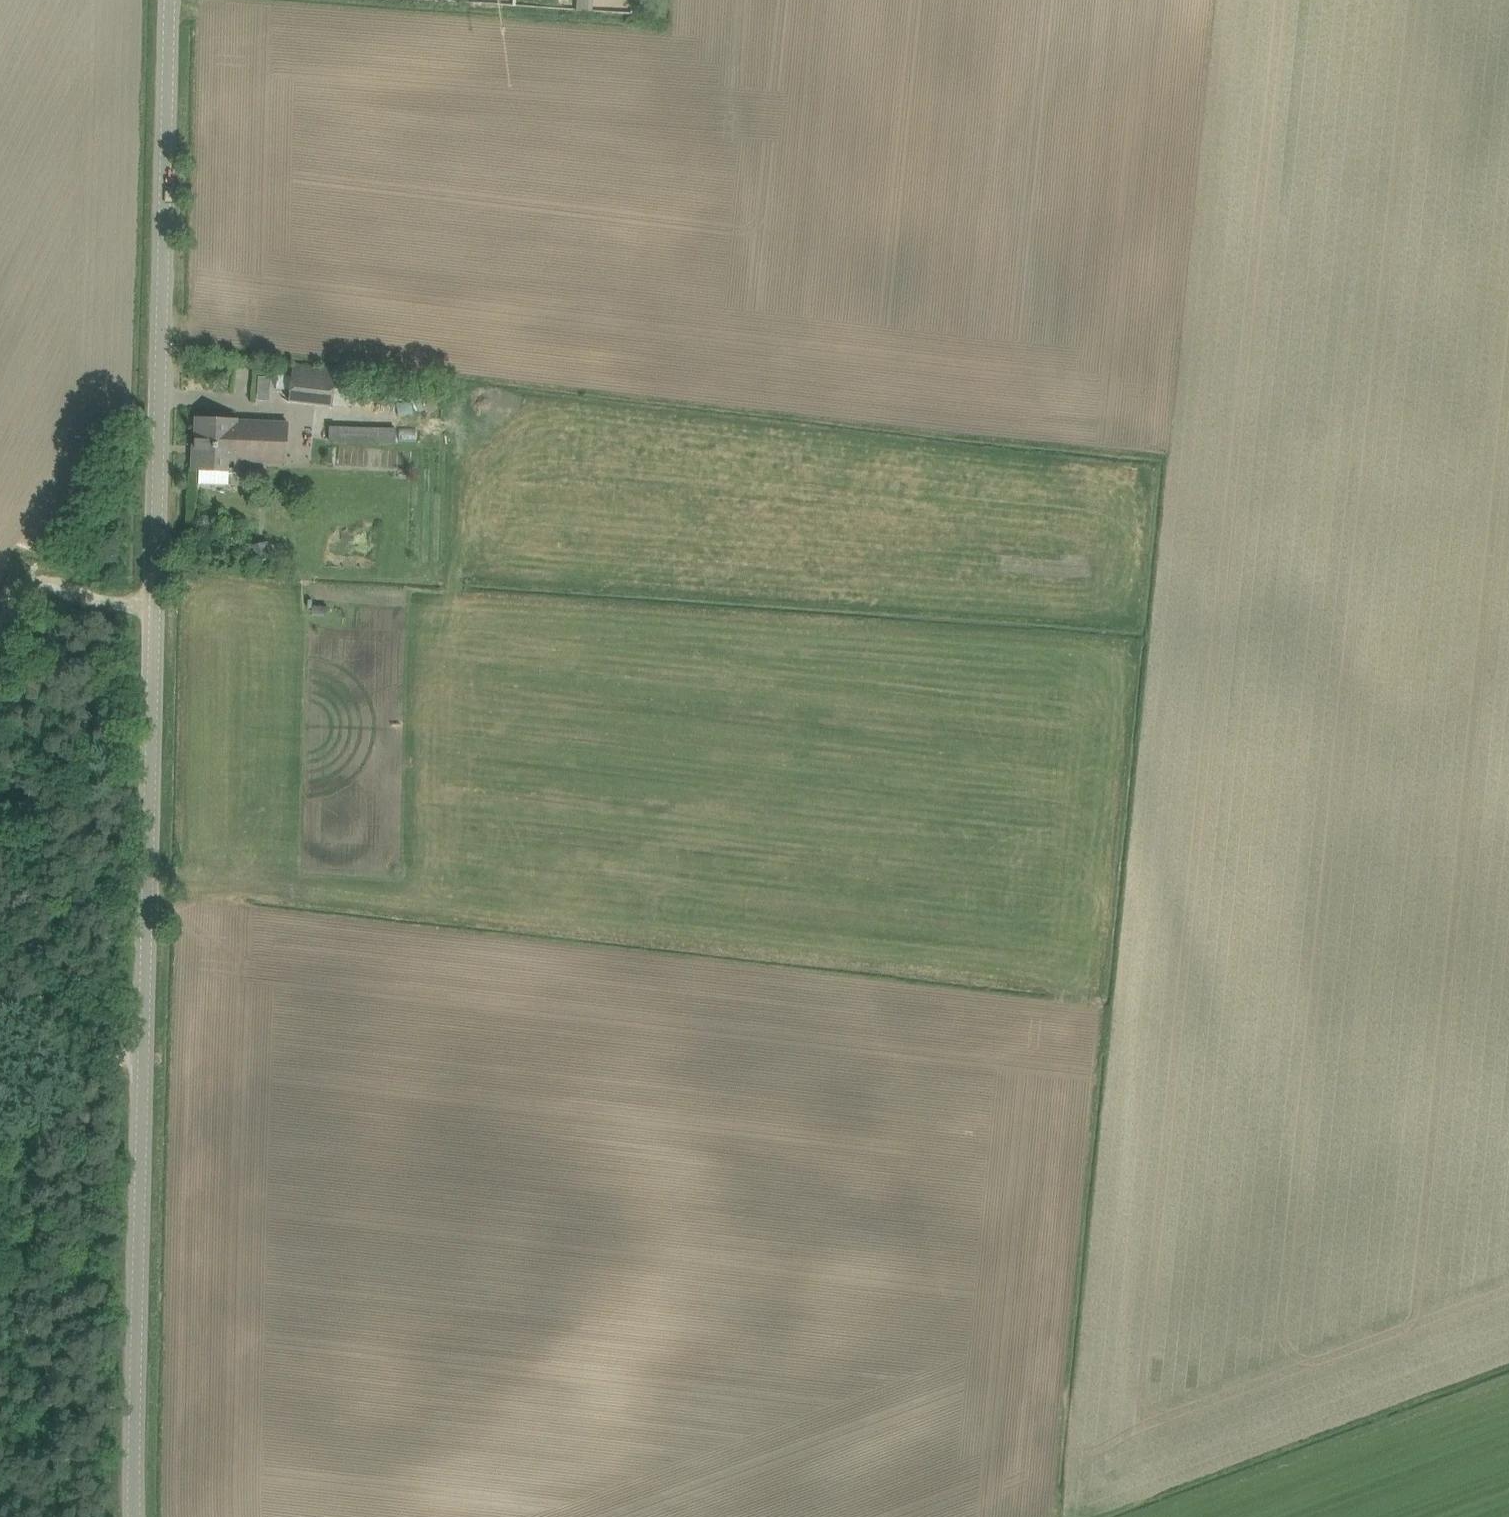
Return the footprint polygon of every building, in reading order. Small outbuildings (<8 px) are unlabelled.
[(294,363),(289,400),(333,406),(337,368),(294,363)] [(197,417),(196,443),(195,468),(199,468),(199,483),(229,484),(230,470),(240,470),(240,460),(287,462),(289,422),(237,420),(237,419),(197,417)] [(333,442),(396,443),(396,428),(333,427),(333,442)] [(269,540),(250,545),(254,562),(273,557),(269,540)]
